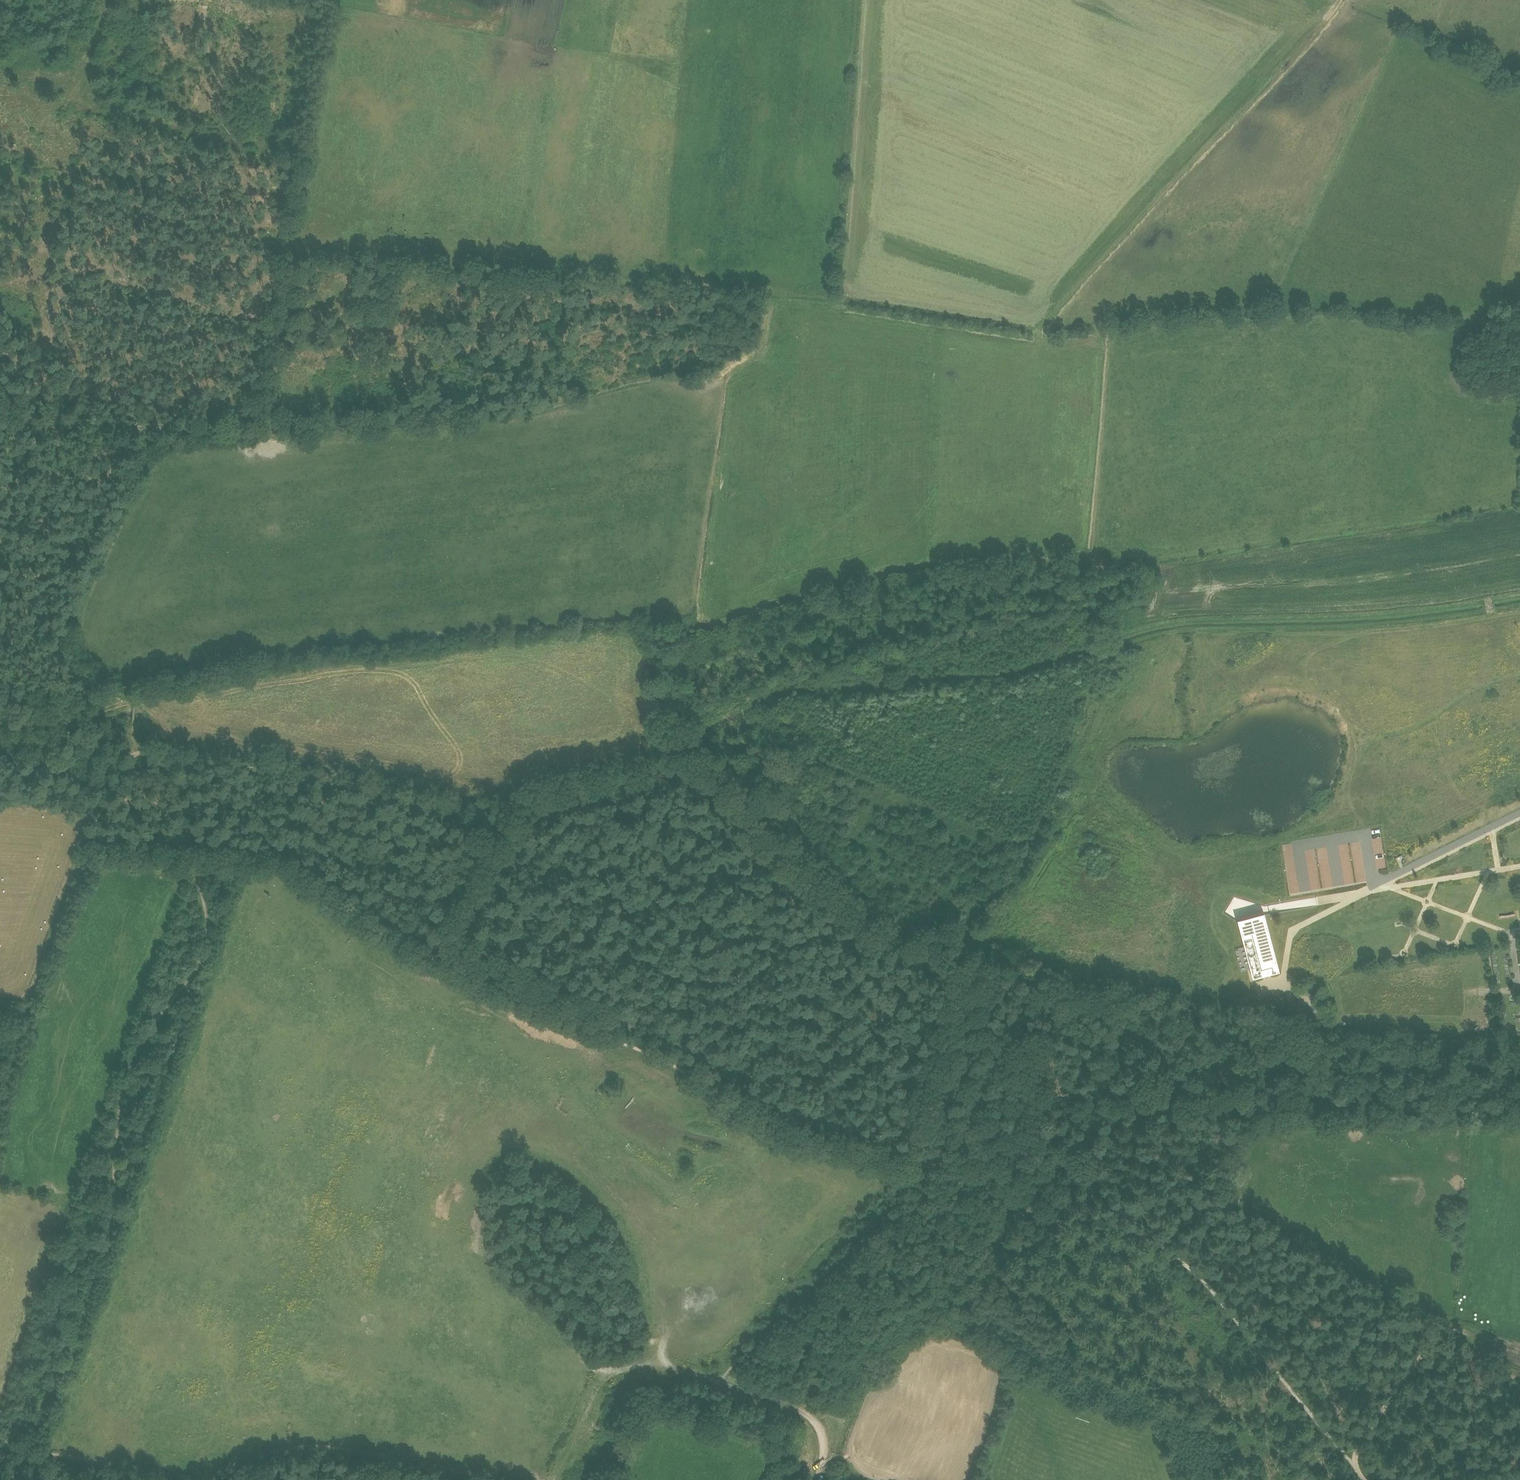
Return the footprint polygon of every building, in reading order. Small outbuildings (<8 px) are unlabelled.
[(1264,913),(1238,920),(1253,979),(1280,972),(1264,913)]
